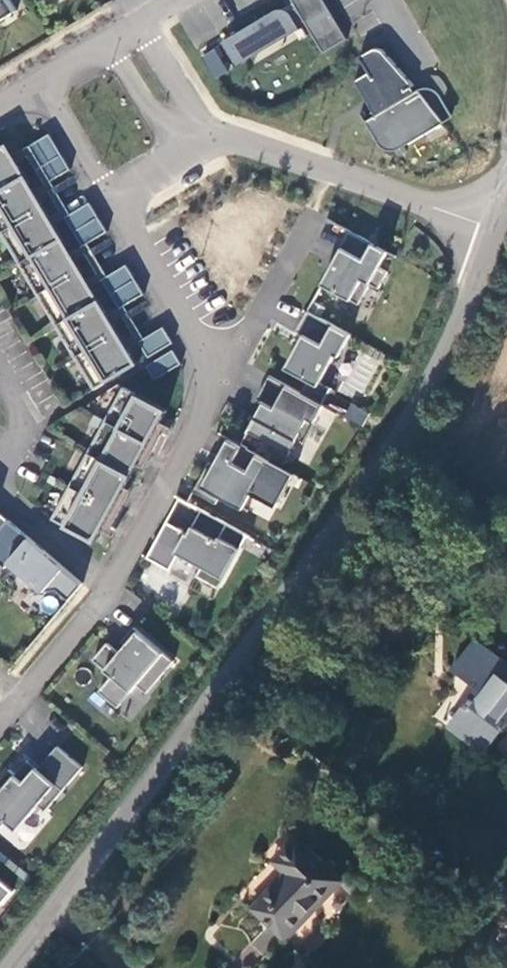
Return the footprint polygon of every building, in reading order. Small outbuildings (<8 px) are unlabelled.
[(21,9),(16,0),(0,0),(0,21),(21,9)] [(325,0),(293,0),(297,8),(290,12),(287,10),(284,9),(281,8),(278,9),(237,33),(241,41),(228,49),(236,62),(299,25),(305,22),(324,53),(348,39),(325,0)] [(299,25),(236,62),(238,66),(301,29),(299,25)] [(224,41),(228,49),(241,41),(237,33),(224,41)] [(400,107),(418,96),(413,87),(415,85),(386,53),(383,50),(380,49),(377,48),(373,49),(359,57),(369,74),(355,82),(370,107),(376,115),(397,102),(400,107)] [(216,78),(228,71),(218,54),(206,61),(216,78)] [(367,120),(380,144),(387,150),(397,150),(445,122),(432,105),(426,109),(418,96),(400,107),(397,102),(376,115),(367,120)] [(25,148),(47,184),(71,170),(50,134),(25,148)] [(0,148),(0,231),(94,390),(140,364),(9,143),(0,148)] [(90,202),(66,216),(83,247),(108,232),(90,202)] [(388,252),(350,230),(332,263),(334,264),(323,284),(359,304),(371,284),(379,289),(388,272),(380,267),(388,252)] [(127,265),(103,279),(120,309),(145,294),(127,265)] [(308,311),(297,331),(309,338),(291,371),(309,381),(302,393),(322,404),(331,388),(321,382),(336,355),(339,357),(352,334),(308,311)] [(164,327),(140,341),(150,358),(174,343),(164,327)] [(174,350),(147,366),(155,380),(183,363),(174,350)] [(303,444),(325,406),(322,404),(302,393),(270,376),(257,398),(264,402),(248,432),(289,454),(297,441),(303,444)] [(169,409),(124,386),(52,519),(97,543),(169,409)] [(363,424),(366,408),(348,405),(345,420),(363,424)] [(209,462),(194,491),(217,504),(221,496),(231,502),(237,489),(251,496),(253,491),(278,505),(291,480),(267,467),(270,461),(234,442),(226,457),(223,456),(217,466),(209,462)] [(233,547),(242,532),(203,510),(190,533),(179,527),(169,545),(158,539),(148,557),(171,569),(181,552),(204,565),(198,576),(219,588),(240,551),(233,547)] [(9,520),(0,512),(0,530),(9,520)] [(57,590),(69,600),(83,583),(9,520),(0,530),(0,563),(5,568),(10,562),(32,580),(33,592),(57,590)] [(175,661),(135,627),(123,641),(130,647),(123,655),(108,643),(94,659),(113,676),(99,692),(118,708),(138,685),(147,693),(175,661)] [(474,637),(451,666),(478,688),(448,726),(483,753),(506,722),(506,662),(474,637)] [(25,782),(10,769),(0,781),(0,790),(1,792),(0,793),(0,827),(1,828),(7,821),(18,830),(39,805),(46,811),(83,767),(58,746),(39,769),(37,767),(25,782)] [(249,908),(262,921),(282,940),(341,880),(298,838),(274,863),(283,872),(249,908)] [(1,906),(13,891),(0,880),(0,905),(1,906)]
